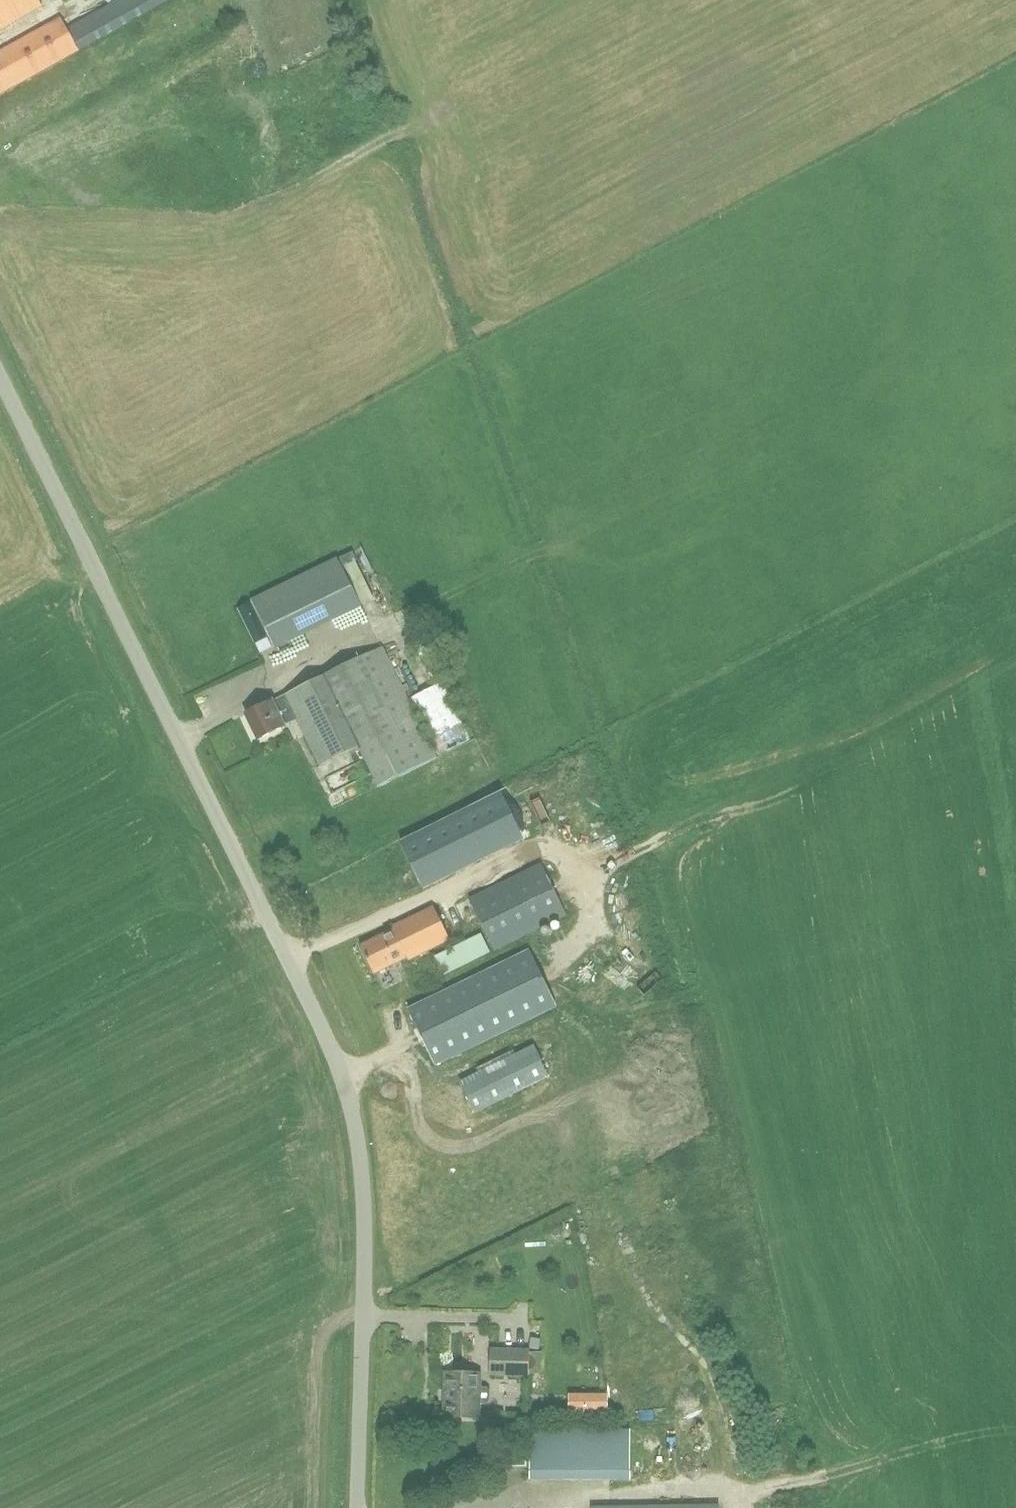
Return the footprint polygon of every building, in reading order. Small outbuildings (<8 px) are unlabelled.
[(66,28),(60,17),(0,51),(0,94),(79,50),(168,0),(116,0),(66,28)] [(42,6),(39,0),(0,0),(0,29),(42,6)] [(337,556),(251,599),(275,649),(362,606),(337,556)] [(259,737),(283,725),(296,719),(320,766),(359,747),(378,786),(437,757),(383,646),(285,694),(286,697),(273,703),(272,702),(248,714),(259,737)] [(436,882),(490,860),(472,814),(442,826),(448,841),(424,851),(436,882)] [(541,863),(470,897),(495,948),(566,916),(541,863)] [(361,946),(374,973),(407,957),(409,959),(449,939),(434,907),(393,927),(395,930),(361,946)] [(482,933),(435,956),(444,974),(490,951),(482,933)] [(528,949),(409,1006),(437,1065),(556,1007),(528,949)] [(480,1076),(462,1084),(475,1111),(549,1076),(536,1049),(518,1057),(514,1050),(476,1069),(480,1076)] [(529,1348),(490,1347),(490,1375),(529,1376),(529,1348)] [(446,1373),(445,1413),(477,1414),(477,1403),(486,1403),(490,1400),(490,1391),(487,1387),(478,1387),(478,1374),(465,1374),(461,1367),(452,1367),(448,1373),(446,1373)] [(531,1436),(531,1487),(631,1488),(632,1436),(531,1436)] [(527,1447),(515,1447),(515,1465),(527,1465),(527,1447)]
